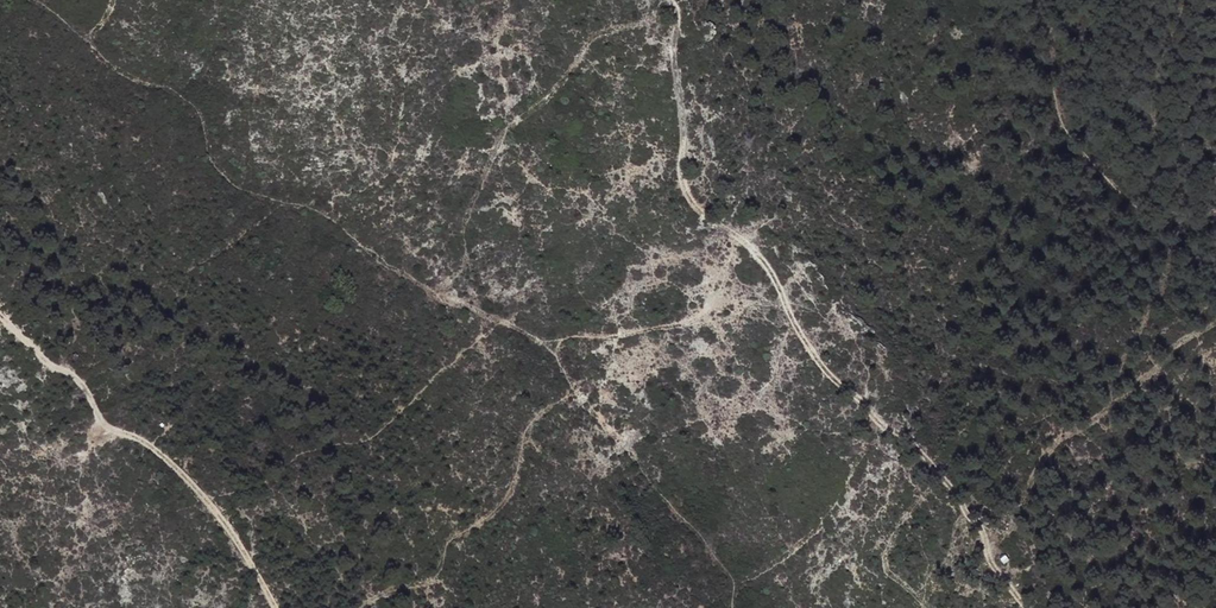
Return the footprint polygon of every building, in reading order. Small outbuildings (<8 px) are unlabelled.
[(1005,557),(999,561),(1003,565),(1008,561),(1005,557)]
